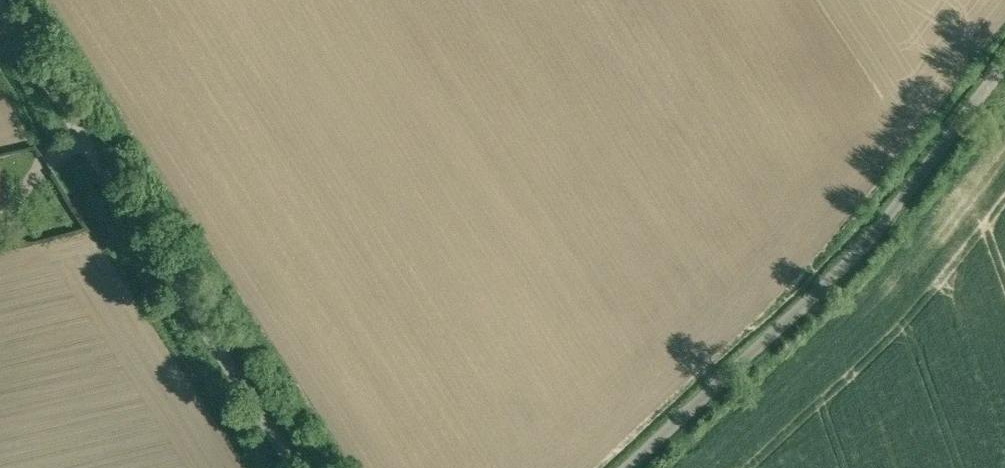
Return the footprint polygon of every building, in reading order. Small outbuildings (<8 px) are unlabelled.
[(0,166),(0,200),(8,198),(0,166)]
